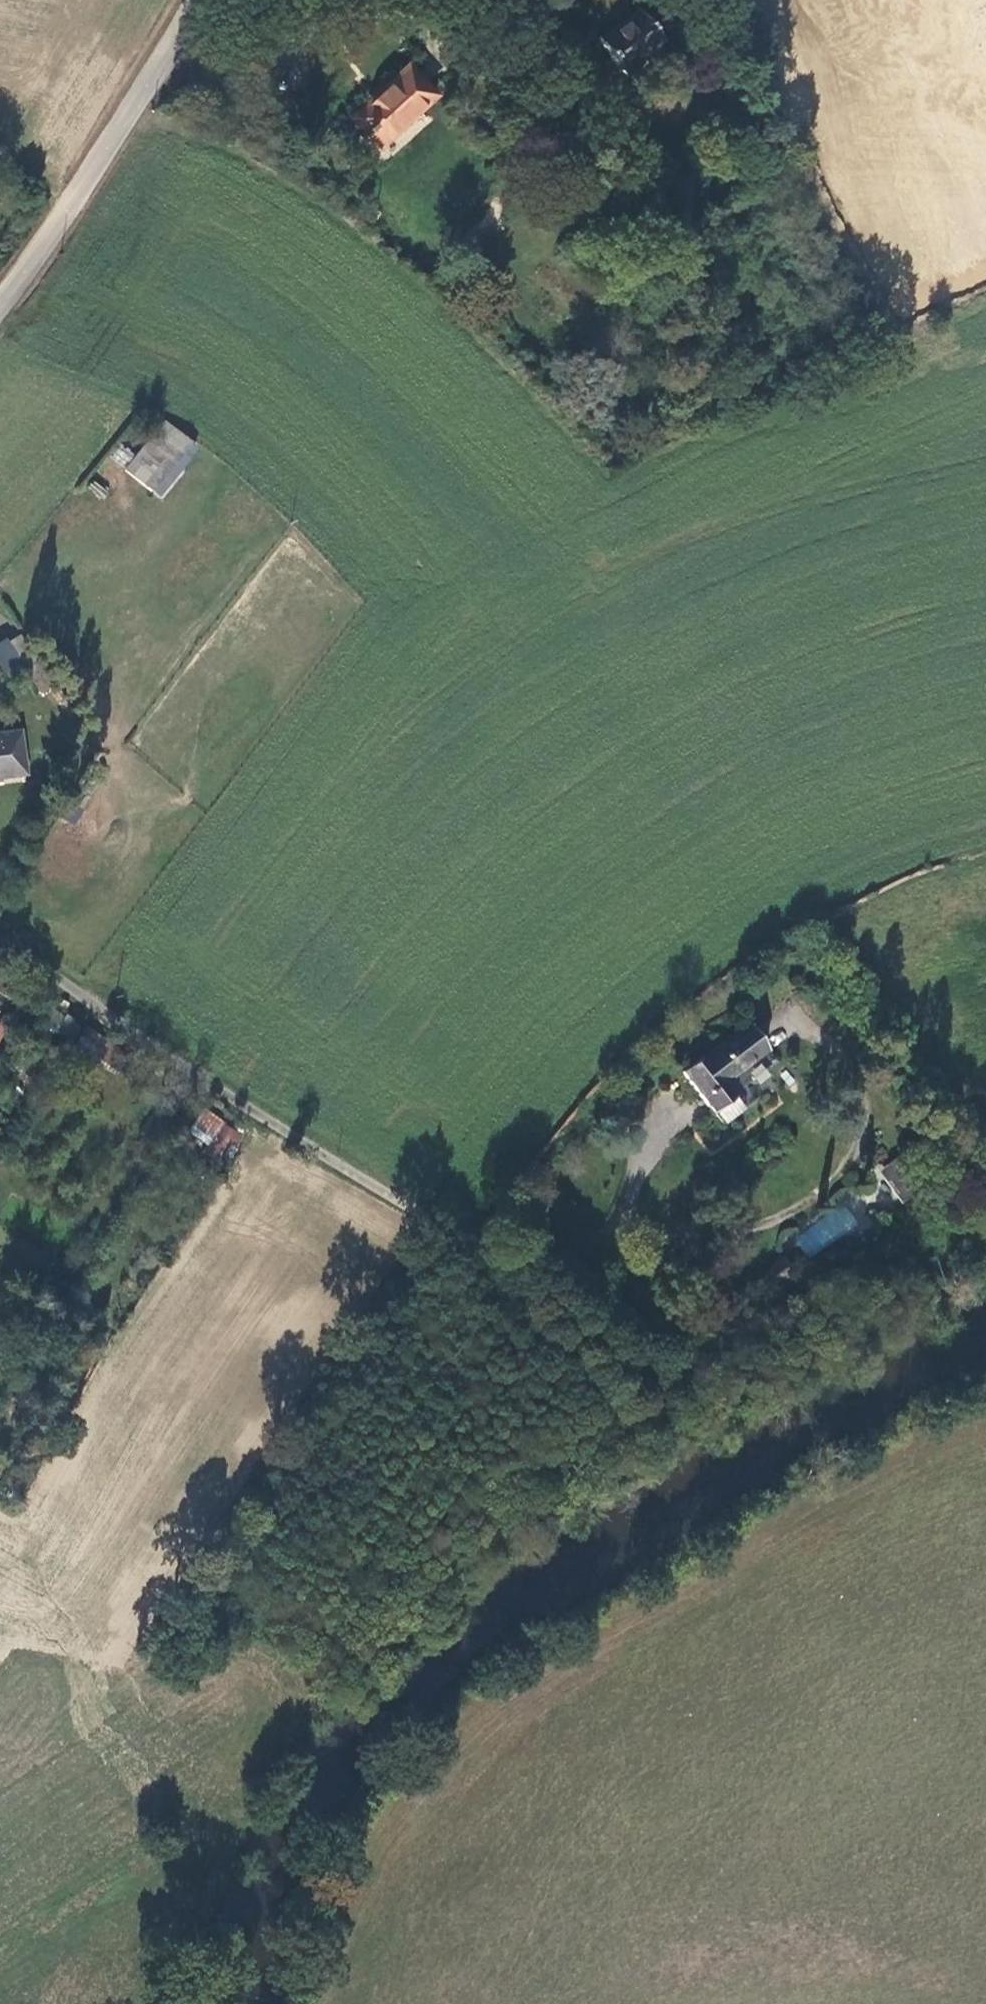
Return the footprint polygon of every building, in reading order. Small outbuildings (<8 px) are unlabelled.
[(629,73),(668,46),(642,11),(604,39),(629,73)] [(433,92),(406,62),(351,114),(378,144),(433,92)] [(154,426),(131,454),(156,474),(179,446),(154,426)] [(7,636),(0,641),(0,666),(6,675),(24,664),(7,636)] [(0,743),(0,784),(26,781),(21,741),(0,743)] [(73,1032),(39,1006),(30,1022),(63,1046),(73,1032)] [(766,1055),(747,1027),(681,1074),(711,1117),(733,1102),(724,1088),(766,1055)] [(208,1107),(188,1130),(221,1159),(241,1136),(208,1107)] [(901,1154),(878,1173),(904,1203),(927,1184),(901,1154)] [(810,1259),(857,1222),(842,1203),(795,1240),(810,1259)] [(767,1279),(776,1291),(798,1275),(789,1263),(767,1279)]
